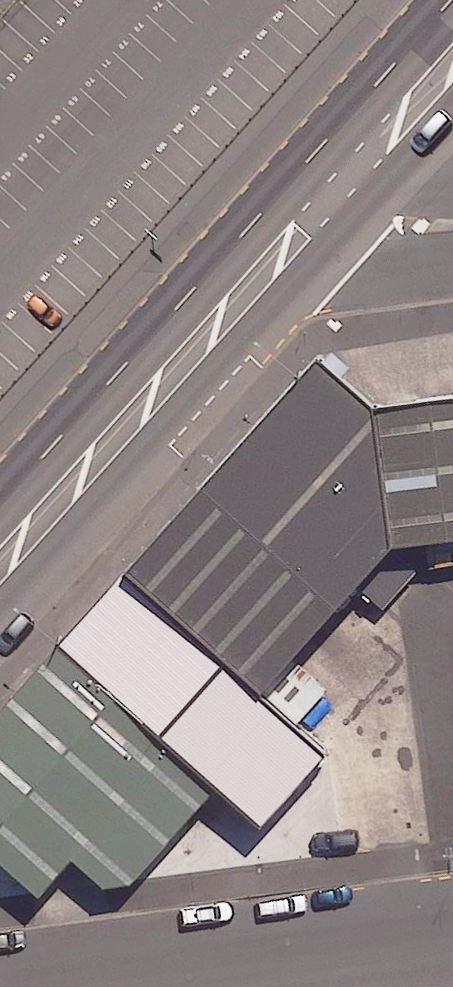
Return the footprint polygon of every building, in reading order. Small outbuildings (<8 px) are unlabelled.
[(132,559),(284,690),(399,550),(452,543),(452,390),(386,397),(322,341),(132,559)] [(82,634),(0,728),(0,834),(56,882),(91,842),(135,880),(234,765),(82,634)] [(330,804),(272,810),(277,859),(336,853),(330,804)]
